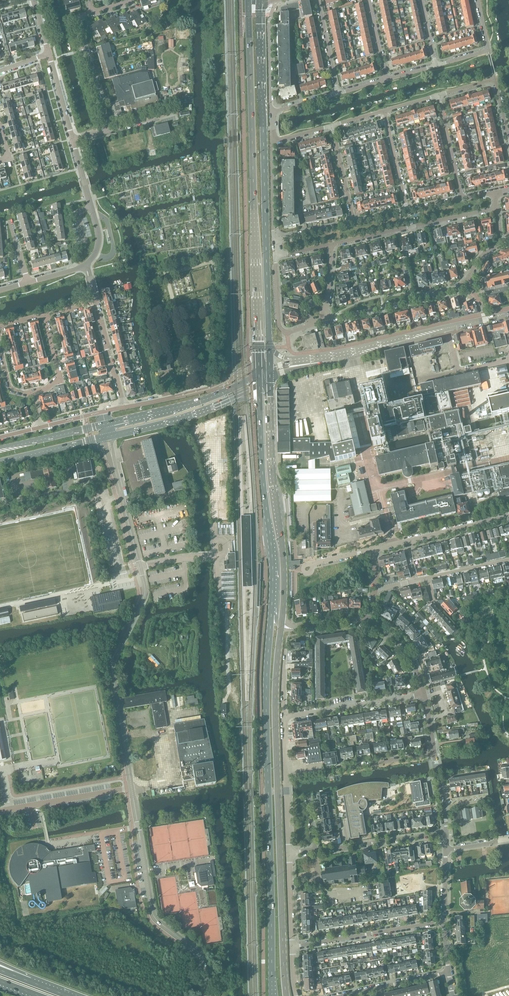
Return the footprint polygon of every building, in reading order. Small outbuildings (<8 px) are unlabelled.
[(67,11),(81,7),(79,0),(73,0),(72,0),(63,0),(64,5),(66,5),(67,11)] [(301,2),(298,3),(300,9),(299,9),(300,11),(311,8),(309,0),(301,2)] [(311,8),(300,11),(301,19),(312,16),(311,8)] [(24,10),(18,11),(20,20),(26,18),(24,10)] [(18,11),(12,13),(15,21),(20,20),(18,11)] [(138,27),(146,22),(144,17),(141,19),(136,11),(128,15),(127,13),(124,14),(129,23),(134,21),(138,27)] [(12,13),(7,15),(9,23),(15,21),(12,13)] [(114,16),(112,17),(117,27),(122,24),(125,31),(131,27),(129,23),(124,14),(116,19),(114,16)] [(281,24),(282,24),(289,23),(289,24),(289,23),(289,14),(281,14),(281,24)] [(9,23),(7,15),(1,16),(3,24),(9,23)] [(102,19),(99,21),(104,30),(109,27),(113,34),(119,31),(117,27),(112,17),(103,22),(102,19)] [(104,30),(99,21),(88,27),(92,34),(97,31),(100,37),(101,37),(103,36),(106,34),(104,30)] [(279,87),(282,87),(289,86),(288,26),(282,26),(278,26),(278,27),(279,26),(279,29),(278,29),(278,38),(279,38),(280,41),(278,41),(280,41),(280,44),(278,44),(279,53),(278,53),(278,54),(280,54),(280,56),(279,56),(279,57),(280,57),(280,59),(278,59),(278,60),(279,60),(279,69),(280,69),(280,72),(279,72),(280,72),(280,75),(279,75),(279,84),(280,84),(280,86),(279,87)] [(32,39),(26,40),(28,48),(34,47),(32,39)] [(26,40),(20,42),(23,50),(28,48),(26,40)] [(20,42),(15,43),(17,51),(23,50),(20,42)] [(17,51),(15,43),(9,45),(11,53),(17,51)] [(97,53),(98,56),(112,52),(110,52),(108,44),(107,45),(96,48),(97,48),(98,52),(97,53)] [(99,60),(100,63),(114,60),(114,59),(113,60),(111,52),(112,52),(98,56),(99,56),(100,60),(99,60)] [(102,68),(102,71),(116,67),(115,68),(113,60),(114,60),(100,63),(100,64),(101,63),(102,68)] [(116,67),(102,71),(103,71),(104,76),(105,79),(116,76),(120,75),(118,67),(116,67)] [(111,84),(113,83),(118,101),(110,103),(114,117),(122,114),(120,108),(125,106),(125,107),(126,106),(130,105),(131,109),(136,108),(135,108),(138,108),(138,110),(159,104),(157,96),(155,96),(154,92),(158,90),(156,82),(152,83),(149,72),(139,71),(112,79),(112,80),(110,81),(109,81),(109,83),(110,84),(111,84)] [(289,88),(283,90),(279,91),(282,99),(297,95),(294,87),(289,88)] [(466,97),(466,98),(468,106),(474,104),(471,96),(466,97)] [(434,107),(428,109),(430,117),(431,118),(433,118),(434,119),(437,118),(434,107)] [(170,130),(179,127),(178,121),(168,124),(170,130)] [(151,128),(154,137),(170,133),(167,123),(151,128)] [(349,140),(346,132),(344,132),(342,133),(341,133),(341,134),(340,134),(341,137),(342,137),(343,142),(347,141),(348,145),(350,144),(349,140)] [(325,137),(320,139),(322,147),(329,145),(329,142),(327,143),(325,137)] [(347,157),(355,155),(354,155),(354,154),(355,154),(354,148),(346,150),(346,151),(345,151),(346,154),(347,156),(347,157)] [(285,155),(285,158),(286,158),(286,157),(294,157),(295,157),(295,155),(295,152),(294,152),(294,151),(294,149),(291,149),(284,149),(284,150),(281,150),(281,156),(285,155)] [(286,216),(293,216),(292,167),(294,167),(295,167),(295,161),(293,162),(292,162),(292,161),(282,162),(282,166),(284,166),(284,169),(282,169),(284,169),(284,172),(282,172),(282,173),(282,182),(284,182),(284,185),(283,185),(284,185),(284,188),(282,188),(283,188),(283,197),(283,198),(284,198),(284,201),(283,201),(284,201),(284,204),(283,204),(283,213),(284,213),(284,216),(283,216),(283,217),(286,216)] [(475,187),(473,178),(465,180),(466,185),(468,184),(469,188),(472,187),(472,188),(474,187),(475,187)] [(362,188),(355,189),(355,191),(354,191),(355,195),(356,194),(356,195),(363,193),(363,190),(368,189),(367,186),(362,188)] [(337,201),(334,201),(335,202),(335,203),(335,204),(335,205),(336,208),(338,217),(339,216),(340,216),(341,217),(342,216),(342,215),(343,215),(341,208),(341,207),(340,207),(338,208),(337,204),(337,202),(338,202),(338,200),(337,201)] [(293,218),(287,220),(283,221),(284,229),(300,225),(298,217),(293,218)] [(436,231),(433,232),(434,234),(434,236),(434,239),(434,240),(436,239),(437,239),(444,238),(443,235),(442,232),(442,230),(439,230),(437,230),(437,231),(436,231)] [(426,235),(426,236),(425,236),(424,234),(421,235),(421,234),(418,234),(418,235),(417,235),(419,245),(426,244),(425,239),(427,238),(426,235)] [(402,238),(404,247),(402,247),(403,251),(400,252),(402,258),(406,257),(405,251),(407,251),(411,250),(411,246),(409,237),(408,237),(407,237),(406,237),(405,238),(402,238)] [(456,253),(459,263),(462,262),(462,263),(468,261),(467,254),(478,252),(476,244),(465,246),(457,248),(458,249),(456,251),(458,252),(458,253),(456,253)] [(493,264),(492,264),(493,266),(494,267),(497,266),(496,263),(502,261),(500,254),(497,254),(496,256),(493,257),(492,258),(493,260),(493,261),(493,264)] [(483,269),(481,272),(485,274),(486,272),(488,273),(489,270),(493,270),(493,269),(492,267),(491,267),(490,266),(489,264),(486,262),(485,264),(484,266),(483,268),(483,269)] [(290,263),(287,263),(289,273),(292,272),(293,275),(295,274),(293,263),(290,263)] [(450,270),(449,270),(450,272),(449,272),(450,275),(451,279),(458,277),(456,270),(455,267),(452,268),(452,269),(451,269),(450,270)] [(338,274),(339,281),(342,280),(342,281),(349,280),(348,272),(338,274)] [(442,274),(438,275),(440,283),(441,283),(441,284),(442,284),(443,284),(444,283),(446,282),(444,272),(442,273),(442,274)] [(487,289),(488,291),(489,296),(508,292),(508,290),(508,289),(508,290),(508,272),(504,273),(500,273),(500,274),(491,276),(488,276),(488,277),(484,277),(485,282),(484,282),(485,285),(486,285),(487,289)] [(440,283),(438,275),(438,273),(431,274),(434,285),(436,284),(436,285),(437,285),(439,285),(439,284),(440,283)] [(419,288),(420,287),(420,288),(421,288),(423,288),(424,287),(425,286),(425,285),(427,285),(426,279),(427,279),(426,275),(417,277),(417,278),(416,279),(415,279),(416,282),(418,282),(419,288)] [(400,287),(406,286),(404,276),(401,276),(401,278),(394,279),(395,281),(395,284),(396,288),(397,290),(401,289),(400,287)] [(299,292),(300,293),(302,292),(304,298),(309,297),(308,296),(310,296),(307,286),(308,285),(307,280),(293,285),(295,289),(298,288),(299,292)] [(369,285),(371,284),(373,293),(375,292),(376,293),(378,292),(379,291),(378,286),(380,286),(379,281),(377,281),(377,282),(377,283),(373,283),(373,280),(369,281),(369,285)] [(383,282),(381,282),(381,280),(379,280),(380,286),(382,285),(383,292),(390,290),(389,288),(391,287),(390,282),(388,282),(387,281),(386,281),(385,281),(383,281),(383,282)] [(311,291),(313,290),(314,294),(320,291),(319,288),(321,287),(318,281),(316,282),(317,283),(311,285),(310,284),(309,285),(311,291)] [(337,286),(338,292),(341,292),(341,293),(345,292),(345,291),(348,291),(347,284),(337,286)] [(360,292),(362,291),(362,295),(363,295),(364,296),(366,295),(366,294),(368,294),(367,288),(368,288),(367,285),(366,285),(366,284),(364,284),(363,284),(362,284),(360,284),(359,285),(358,285),(360,292)] [(358,292),(360,292),(358,285),(354,286),(353,289),(350,290),(351,300),(357,299),(357,297),(359,297),(358,292)] [(105,303),(105,304),(112,302),(112,300),(121,298),(120,296),(118,296),(104,300),(104,301),(104,302),(104,303),(105,303)] [(338,304),(338,306),(343,304),(343,303),(347,302),(345,296),(341,297),(337,298),(337,300),(336,300),(337,304),(338,304)] [(500,301),(498,296),(489,298),(490,303),(489,304),(490,306),(491,306),(491,307),(501,305),(500,304),(502,304),(503,303),(502,301),(501,300),(500,301)] [(290,303),(289,307),(298,309),(298,308),(299,308),(299,306),(299,303),(291,301),(289,301),(289,299),(285,298),(284,303),(286,303),(290,303)] [(456,309),(456,311),(460,310),(459,308),(460,308),(457,299),(456,299),(454,299),(454,300),(451,301),(453,309),(456,309)] [(440,312),(441,314),(444,313),(444,311),(444,310),(448,309),(446,302),(442,303),(442,302),(441,302),(439,302),(438,303),(440,312)] [(463,304),(464,304),(465,311),(474,309),(472,305),(470,306),(469,302),(468,302),(466,302),(466,303),(463,304)] [(430,315),(428,315),(429,318),(430,318),(430,315),(434,314),(434,316),(437,315),(434,305),(431,306),(430,305),(429,305),(428,306),(430,315)] [(421,308),(418,309),(420,318),(422,317),(422,319),(426,318),(426,316),(424,308),(423,308),(423,307),(420,308),(421,308)] [(292,310),(284,308),(284,314),(290,315),(290,320),(298,321),(299,320),(299,319),(299,317),(298,317),(298,313),(297,313),(297,311),(292,310)] [(420,318),(418,309),(415,310),(415,309),(412,310),(413,310),(412,311),(414,319),(414,321),(418,320),(418,318),(420,318)] [(401,313),(403,321),(407,320),(408,322),(409,327),(411,326),(411,327),(411,326),(412,327),(413,327),(413,323),(411,323),(408,312),(405,312),(404,312),(402,312),(402,313),(401,313)] [(400,322),(403,321),(401,313),(400,313),(398,313),(398,314),(395,315),(398,325),(400,324),(400,322)] [(385,317),(386,323),(386,325),(387,326),(393,324),(391,315),(388,316),(387,316),(386,316),(385,317)] [(373,329),(374,333),(376,332),(375,330),(379,330),(379,332),(385,330),(384,325),(386,325),(386,323),(384,323),(383,322),(381,322),(381,318),(376,319),(375,318),(374,318),(373,319),(373,320),(375,328),(373,329)] [(362,322),(364,330),(371,328),(369,320),(366,321),(365,320),(363,321),(362,322)] [(354,323),(352,324),(353,332),(356,331),(356,332),(360,331),(358,322),(357,323),(356,322),(355,322),(355,323),(354,323)] [(353,332),(352,324),(350,324),(349,324),(348,324),(347,324),(346,325),(345,325),(347,333),(351,332),(353,332)] [(496,339),(493,340),(488,341),(488,344),(493,343),(495,349),(508,345),(502,324),(492,327),(496,339)] [(336,328),(335,328),(337,336),(338,339),(344,338),(343,335),(341,326),(338,327),(336,327),(336,328)] [(491,335),(493,340),(496,339),(492,327),(484,329),(486,336),(491,335)] [(324,331),(326,339),(333,337),(331,329),(330,330),(330,329),(327,330),(325,331),(324,331)] [(484,329),(472,332),(476,346),(476,345),(487,342),(488,343),(484,329)] [(465,333),(459,335),(461,341),(461,344),(461,345),(469,344),(468,342),(466,333),(465,333)] [(321,334),(304,338),(307,349),(312,348),(312,350),(318,349),(317,346),(322,345),(322,347),(321,347),(321,348),(325,348),(321,334)] [(409,347),(412,358),(436,352),(435,347),(439,346),(438,341),(433,342),(433,341),(430,342),(425,343),(424,343),(422,343),(420,344),(420,345),(419,344),(415,345),(415,346),(409,347)] [(407,359),(404,348),(384,353),(389,373),(409,369),(408,365),(407,359)] [(72,353),(64,355),(65,360),(68,359),(69,361),(74,360),(73,358),(72,353)] [(120,364),(120,365),(128,363),(127,361),(132,360),(133,359),(133,357),(119,360),(119,362),(119,363),(119,364),(120,364)] [(67,369),(68,373),(86,368),(85,364),(74,367),(73,362),(65,364),(66,369),(67,369)] [(506,365),(496,368),(498,375),(508,373),(506,365)] [(135,367),(121,370),(122,372),(122,373),(122,374),(123,375),(131,373),(130,371),(134,369),(136,369),(135,367)] [(86,368),(68,373),(69,378),(70,384),(72,383),(75,382),(78,382),(77,377),(88,374),(86,368)] [(105,368),(97,370),(89,372),(91,379),(93,378),(92,374),(98,373),(98,376),(107,374),(107,373),(107,372),(106,371),(106,370),(105,368)] [(423,396),(419,397),(420,399),(420,400),(423,399),(422,399),(423,404),(426,415),(434,413),(430,395),(436,393),(439,411),(452,408),(449,392),(481,385),(478,372),(420,385),(423,396)] [(281,389),(277,389),(277,390),(277,408),(277,413),(277,415),(278,432),(278,440),(278,443),(277,443),(278,454),(289,453),(290,453),(290,452),(291,452),(304,451),(305,456),(307,456),(309,456),(310,456),(313,456),(313,460),(315,459),(325,457),(329,456),(330,463),(341,460),(349,458),(348,451),(355,450),(352,438),(348,423),(347,419),(346,412),(345,412),(344,407),(351,405),(355,404),(354,401),(353,398),(349,381),(337,384),(334,385),(331,386),(330,380),(323,381),(330,409),(330,412),(331,415),(329,416),(326,417),(327,424),(329,430),(332,443),(310,444),(310,439),(290,439),(290,436),(290,431),(290,412),(289,389),(290,389),(289,389),(281,389)] [(360,389),(360,390),(361,393),(361,394),(362,398),(362,399),(362,398),(363,402),(363,403),(364,407),(365,411),(365,412),(366,414),(366,415),(366,416),(367,420),(367,421),(368,422),(368,425),(368,426),(369,430),(369,431),(370,431),(370,433),(371,435),(370,435),(370,436),(371,436),(372,440),(371,440),(371,441),(372,440),(373,445),(373,446),(374,446),(386,443),(386,442),(385,437),(384,433),(384,432),(383,429),(383,428),(383,427),(419,419),(421,418),(424,418),(421,404),(422,404),(423,404),(422,399),(423,399),(420,400),(420,399),(415,400),(388,406),(383,384),(383,383),(360,389)] [(84,389),(86,397),(89,397),(91,397),(91,396),(92,396),(90,388),(86,388),(85,384),(83,385),(84,389)] [(62,393),(65,403),(68,402),(68,403),(70,402),(70,401),(71,401),(69,394),(66,395),(64,385),(61,386),(62,393)] [(75,386),(79,399),(82,399),(84,399),(84,398),(85,398),(83,390),(82,387),(79,388),(78,385),(75,385),(75,386)] [(56,393),(56,394),(59,394),(60,396),(57,397),(59,404),(60,404),(60,405),(62,404),(65,403),(62,393),(61,386),(58,387),(59,392),(56,393)] [(91,388),(93,395),(95,395),(96,395),(98,395),(98,394),(99,394),(97,386),(91,388)] [(471,405),(469,394),(468,389),(453,392),(457,408),(471,405)] [(39,396),(40,403),(56,399),(56,396),(57,396),(56,394),(56,393),(55,393),(54,392),(53,393),(50,394),(49,394),(48,394),(48,395),(44,396),(44,395),(39,396)] [(487,396),(492,417),(508,413),(508,396),(508,397),(507,392),(487,396)] [(56,399),(40,403),(42,409),(43,411),(48,410),(47,408),(51,407),(52,407),(53,407),(53,406),(58,405),(56,399)] [(440,430),(442,435),(443,440),(458,436),(472,433),(470,427),(462,429),(461,425),(458,412),(445,415),(444,415),(429,419),(432,432),(440,430)] [(462,414),(461,415),(460,417),(460,418),(460,420),(461,421),(462,422),(463,422),(464,423),(466,422),(467,422),(468,421),(468,420),(469,418),(468,416),(467,415),(466,414),(465,414),(463,414),(462,414)] [(393,428),(396,438),(398,437),(426,431),(423,421),(413,423),(407,424),(407,425),(393,428)] [(403,470),(411,468),(430,464),(431,467),(438,465),(439,470),(444,469),(443,464),(442,464),(441,461),(446,460),(448,468),(451,467),(452,468),(454,468),(453,466),(457,466),(455,458),(471,454),(467,437),(389,455),(376,458),(380,475),(403,470)] [(139,463),(133,465),(138,481),(143,480),(143,481),(150,479),(155,497),(164,494),(151,441),(141,443),(145,461),(138,463),(139,463)] [(473,461),(472,454),(458,458),(460,464),(473,461)] [(165,460),(169,473),(178,471),(174,458),(165,460)] [(76,464),(79,479),(93,476),(90,461),(76,464)] [(350,465),(335,468),(337,476),(352,473),(350,465)] [(503,490),(508,489),(508,465),(498,468),(503,490)] [(30,472),(31,480),(41,478),(41,476),(42,475),(42,473),(43,473),(46,489),(56,487),(52,467),(30,472)] [(411,468),(403,470),(404,474),(404,476),(406,477),(408,478),(410,477),(412,476),(412,474),(412,472),(411,468)] [(303,470),(293,470),(294,502),(302,502),(331,501),(330,469),(319,469),(315,469),(309,469),(307,470),(303,470)] [(471,471),(459,474),(464,495),(471,493),(476,492),(471,471)] [(455,475),(455,474),(453,474),(453,475),(450,476),(455,497),(463,495),(459,474),(455,475)] [(349,475),(336,478),(338,485),(350,483),(349,475)] [(172,484),(174,492),(185,489),(183,481),(172,484)] [(351,484),(353,492),(350,492),(351,495),(350,495),(353,508),(348,509),(350,518),(382,510),(381,502),(380,502),(378,502),(378,503),(370,505),(369,505),(364,481),(351,484)] [(498,492),(500,499),(508,497),(508,490),(498,492)] [(391,495),(397,524),(440,514),(441,513),(442,516),(456,513),(452,496),(408,507),(405,492),(391,495)] [(457,510),(459,516),(470,514),(468,503),(465,504),(465,502),(466,501),(466,498),(462,499),(456,500),(456,497),(453,497),(456,507),(457,506),(458,510),(457,510)] [(330,519),(323,519),(323,523),(313,523),(314,548),(314,551),(318,551),(318,548),(331,547),(330,519)] [(359,530),(359,532),(357,533),(359,540),(373,537),(377,536),(384,534),(382,527),(380,519),(370,522),(371,525),(361,528),(362,529),(360,529),(359,529),(359,530)] [(501,536),(506,535),(508,535),(508,533),(508,527),(504,528),(504,527),(499,529),(501,536)] [(495,542),(492,530),(486,532),(488,540),(492,539),(493,543),(495,542)] [(479,534),(483,545),(485,545),(484,542),(488,541),(485,532),(479,534)] [(474,535),(469,536),(471,546),(475,545),(476,548),(481,547),(481,544),(481,543),(479,534),(474,535)] [(470,546),(468,537),(462,538),(465,548),(470,546)] [(461,538),(455,540),(457,549),(463,548),(461,538)] [(457,549),(455,540),(448,541),(452,554),(458,552),(457,549)] [(451,554),(448,542),(447,542),(444,543),(442,543),(444,552),(443,552),(446,564),(449,563),(447,555),(451,554)] [(441,543),(435,545),(438,557),(444,556),(441,543)] [(435,545),(429,546),(431,557),(436,555),(436,558),(438,557),(435,545)] [(423,548),(426,558),(426,560),(427,560),(427,558),(431,557),(429,546),(423,548)] [(423,548),(417,549),(420,559),(426,558),(423,548)] [(420,559),(417,549),(412,550),(414,561),(420,559)] [(402,553),(399,553),(401,564),(403,563),(404,566),(408,565),(407,561),(404,552),(402,553)] [(401,564),(399,553),(395,554),(393,555),(396,568),(399,567),(398,564),(401,564)] [(467,557),(469,565),(476,563),(474,558),(470,559),(470,557),(467,557)] [(503,576),(500,566),(489,569),(490,576),(491,580),(502,577),(503,576)] [(405,579),(403,571),(403,570),(399,570),(399,568),(396,569),(399,580),(405,579)] [(479,584),(476,572),(468,573),(471,585),(471,586),(479,584)] [(468,573),(463,574),(466,587),(471,585),(468,573)] [(96,592),(90,593),(91,597),(92,603),(94,611),(94,613),(104,611),(119,608),(118,605),(120,605),(119,602),(120,601),(121,601),(119,591),(118,591),(116,592),(113,593),(112,593),(101,595),(97,596),(96,594),(96,592)] [(337,609),(336,601),(333,602),(332,599),(333,598),(331,596),(328,597),(329,604),(331,604),(332,610),(334,610),(335,610),(336,610),(337,609)] [(39,603),(39,604),(40,608),(56,605),(55,602),(55,600),(39,603)] [(296,606),(296,609),(306,607),(305,600),(295,602),(296,603),(295,603),(295,606),(296,606)] [(447,600),(441,606),(446,612),(454,605),(449,600),(447,600)] [(446,612),(450,616),(458,609),(456,607),(458,605),(456,603),(454,605),(446,612)] [(35,604),(19,607),(19,608),(20,612),(36,609),(36,605),(35,604)] [(428,610),(431,614),(437,608),(433,604),(428,608),(428,610)] [(56,606),(22,614),(24,622),(58,614),(56,606)] [(386,618),(387,618),(392,609),(386,606),(385,606),(384,609),(385,609),(381,616),(384,617),(384,618),(386,618)] [(392,609),(387,618),(387,619),(389,620),(392,621),(397,611),(398,609),(393,606),(392,609)] [(0,609),(0,617),(9,615),(7,607),(0,609)] [(306,607),(296,609),(298,616),(298,617),(301,617),(301,616),(301,615),(307,614),(306,607)] [(431,614),(435,618),(441,612),(437,608),(431,614)] [(420,611),(417,614),(423,621),(426,618),(420,611)] [(435,618),(439,622),(445,617),(441,612),(435,618)] [(408,617),(400,626),(402,628),(401,628),(402,629),(403,630),(404,630),(410,623),(407,621),(409,618),(410,618),(412,615),(411,614),(408,617)] [(0,618),(0,625),(11,622),(9,616),(0,618)] [(398,625),(400,626),(408,617),(406,616),(404,618),(401,616),(395,623),(396,623),(395,623),(396,624),(397,625),(398,625)] [(441,628),(443,626),(449,621),(445,617),(439,622),(437,624),(441,628)] [(443,626),(447,631),(453,625),(449,621),(443,626)] [(408,634),(409,636),(416,629),(412,625),(405,631),(406,632),(405,632),(405,633),(406,634),(407,634),(408,634)] [(453,625),(447,631),(445,633),(448,636),(450,634),(452,634),(453,633),(455,635),(459,632),(457,630),(453,625)] [(416,629),(409,636),(411,637),(411,638),(411,639),(412,640),(413,640),(420,634),(416,629)] [(316,638),(317,699),(325,699),(324,644),(349,641),(358,693),(366,692),(356,634),(349,635),(345,636),(345,633),(316,638)] [(417,646),(425,642),(422,637),(414,641),(415,643),(415,644),(416,646),(417,646)] [(367,646),(372,650),(377,642),(372,639),(370,638),(364,639),(365,647),(367,646)] [(425,642),(417,646),(417,647),(417,648),(417,649),(418,649),(419,649),(420,651),(428,647),(428,648),(432,646),(431,644),(429,645),(428,644),(427,645),(425,642)] [(377,651),(382,656),(387,650),(383,646),(377,651)] [(387,650),(382,656),(386,660),(392,654),(387,650)] [(438,664),(440,671),(446,669),(442,655),(437,657),(435,651),(432,652),(427,654),(426,654),(428,659),(425,660),(427,668),(438,664)] [(305,653),(301,653),(295,653),(292,653),(292,655),(292,657),(291,657),(291,659),(292,660),(292,661),(300,661),(300,656),(305,656),(305,653)] [(389,664),(392,669),(398,666),(398,665),(399,664),(398,663),(397,663),(395,660),(389,664)] [(294,665),(295,670),(300,670),(300,671),(309,671),(309,667),(309,663),(306,663),(300,663),(300,665),(294,665)] [(398,666),(392,669),(395,675),(401,671),(401,670),(402,670),(401,668),(400,668),(398,666)] [(440,671),(437,672),(429,674),(430,676),(432,683),(456,676),(454,669),(447,671),(446,669),(440,671)] [(300,670),(295,670),(292,670),(292,679),(297,679),(297,678),(300,678),(300,671),(300,670)] [(396,678),(397,687),(402,687),(405,687),(405,686),(406,686),(405,680),(402,680),(402,677),(396,678)] [(385,689),(384,683),(373,684),(374,691),(375,691),(375,692),(378,691),(378,690),(385,689)] [(453,683),(445,686),(447,690),(448,690),(448,691),(446,691),(451,709),(452,708),(454,716),(446,718),(448,724),(454,722),(454,723),(457,722),(457,721),(456,718),(458,718),(456,713),(465,711),(457,684),(454,685),(453,683)] [(170,706),(184,706),(183,694),(170,694),(170,706)] [(188,699),(185,700),(186,705),(198,704),(198,698),(195,698),(194,695),(187,696),(188,699)] [(406,706),(401,707),(402,716),(405,715),(404,710),(407,709),(407,713),(411,713),(411,712),(416,711),(416,710),(416,707),(415,708),(415,705),(406,706)] [(410,724),(410,721),(404,722),(405,729),(411,728),(412,731),(419,730),(418,723),(410,724)] [(293,723),(292,725),(293,726),(295,740),(314,737),(311,722),(294,724),(293,723)] [(466,740),(467,747),(475,746),(474,739),(477,739),(476,734),(470,735),(470,739),(466,740)] [(305,758),(306,764),(322,762),(319,743),(310,745),(310,748),(304,749),(305,758)] [(298,759),(305,758),(304,749),(296,750),(297,755),(296,756),(297,758),(298,758),(298,759)] [(337,752),(330,753),(332,765),(333,765),(334,765),(335,765),(336,765),(337,765),(336,762),(338,762),(337,752)] [(332,765),(330,753),(323,755),(325,764),(327,764),(327,766),(328,766),(329,766),(330,766),(331,765),(332,765)] [(410,783),(413,804),(415,803),(416,807),(431,805),(427,783),(421,784),(420,781),(410,783)] [(345,789),(334,793),(337,792),(338,798),(344,797),(351,839),(360,838),(359,836),(367,835),(363,811),(365,810),(367,809),(368,806),(368,804),(367,802),(381,799),(383,788),(389,787),(389,783),(378,783),(366,784),(355,785),(345,789)] [(464,810),(459,811),(459,812),(454,813),(455,820),(460,819),(460,820),(483,817),(482,807),(479,808),(479,806),(473,806),(474,808),(469,809),(469,807),(463,808),(464,810)] [(424,811),(424,813),(425,815),(426,814),(427,826),(429,826),(432,826),(432,825),(434,825),(431,810),(424,811)] [(419,828),(418,819),(414,820),(413,814),(412,811),(409,811),(410,815),(410,820),(411,820),(412,828),(415,827),(416,828),(419,828)] [(45,816),(41,817),(46,843),(50,842),(45,816)] [(377,821),(376,820),(376,819),(376,816),(374,817),(374,820),(370,820),(370,822),(375,822),(375,825),(372,826),(373,834),(373,833),(374,834),(376,834),(376,833),(377,833),(378,832),(377,821)] [(323,836),(324,840),(325,840),(325,841),(328,840),(328,841),(331,841),(331,840),(335,839),(340,838),(339,832),(324,835),(324,836),(323,836)] [(36,894),(36,898),(38,898),(40,898),(40,894),(39,894),(39,893),(45,892),(47,900),(47,902),(61,899),(59,889),(96,883),(95,872),(91,873),(88,852),(95,851),(94,845),(51,852),(50,852),(49,852),(50,852),(50,851),(50,850),(49,850),(49,849),(48,849),(47,849),(47,850),(46,849),(45,848),(43,847),(42,847),(41,846),(40,846),(38,845),(39,844),(37,844),(36,844),(34,843),(33,843),(32,843),(30,844),(29,844),(28,844),(27,844),(25,845),(24,845),(23,846),(22,846),(21,847),(19,848),(18,849),(17,849),(16,850),(16,851),(15,852),(14,853),(13,854),(13,855),(12,856),(12,857),(11,858),(11,859),(10,861),(10,862),(10,864),(9,864),(9,865),(9,866),(9,867),(9,868),(9,869),(9,870),(10,871),(10,872),(10,873),(10,874),(11,875),(11,876),(12,878),(12,879),(13,881),(14,882),(15,883),(16,884),(17,885),(18,886),(19,887),(23,882),(30,881),(30,884),(32,894),(33,894),(34,893),(36,893),(36,894)] [(407,848),(407,849),(408,860),(411,859),(412,861),(415,861),(413,852),(412,852),(412,848),(411,848),(410,847),(407,848)] [(408,860),(407,849),(406,849),(404,850),(404,849),(401,849),(401,850),(400,850),(402,859),(405,859),(405,860),(406,860),(406,862),(407,865),(409,865),(408,862),(408,860)] [(391,860),(394,860),(393,851),(392,851),(392,850),(389,850),(389,851),(388,851),(388,855),(387,855),(388,861),(385,861),(386,869),(389,868),(389,864),(392,864),(391,860)] [(368,854),(364,855),(365,858),(366,864),(377,863),(377,862),(379,862),(378,853),(376,854),(376,853),(371,854),(371,853),(368,853),(368,854)] [(353,857),(350,857),(349,857),(350,860),(348,860),(349,864),(345,864),(344,863),(343,863),(342,862),(341,862),(340,863),(339,864),(339,865),(335,866),(335,864),(330,865),(330,866),(325,867),(325,866),(322,867),(322,870),(323,870),(323,872),(322,872),(322,874),(321,874),(320,874),(321,879),(321,878),(323,878),(323,880),(324,880),(323,881),(323,883),(324,883),(326,883),(327,882),(327,884),(332,883),(332,885),(338,884),(337,882),(342,882),(342,883),(343,883),(344,884),(345,884),(346,883),(347,882),(347,881),(351,880),(352,884),(359,883),(362,882),(360,874),(365,873),(365,871),(367,871),(367,868),(366,864),(365,858),(363,858),(364,866),(358,867),(358,864),(356,864),(355,859),(354,859),(353,857)] [(194,867),(195,873),(196,873),(197,883),(201,886),(208,885),(208,886),(214,885),(212,877),(210,864),(194,867)] [(488,881),(491,917),(508,915),(508,878),(488,881)] [(463,898),(463,902),(463,904),(462,904),(462,907),(463,906),(463,909),(484,909),(484,900),(472,901),(471,895),(470,882),(461,883),(462,898),(463,898)] [(118,903),(123,906),(126,909),(136,907),(134,896),(134,894),(132,893),(132,892),(130,893),(129,889),(116,891),(118,903)] [(303,910),(310,910),(323,909),(323,906),(310,906),(310,901),(310,900),(302,901),(302,903),(301,903),(301,906),(302,906),(302,907),(303,907),(303,910)] [(418,960),(419,960),(434,958),(434,955),(434,953),(433,952),(426,953),(426,957),(421,958),(417,958),(418,960)] [(307,954),(307,955),(304,956),(304,958),(303,958),(303,960),(304,961),(312,961),(312,953),(307,954)] [(434,958),(419,960),(419,967),(423,966),(422,962),(427,961),(428,965),(428,966),(431,966),(431,964),(435,964),(435,963),(435,960),(434,958)] [(430,989),(428,990),(429,994),(431,993),(432,995),(441,995),(437,981),(429,983),(430,989)] [(427,984),(420,986),(422,995),(429,994),(428,990),(427,984)] [(413,987),(415,995),(418,995),(422,995),(420,986),(413,987)] [(406,989),(408,995),(415,995),(413,987),(406,989)]
